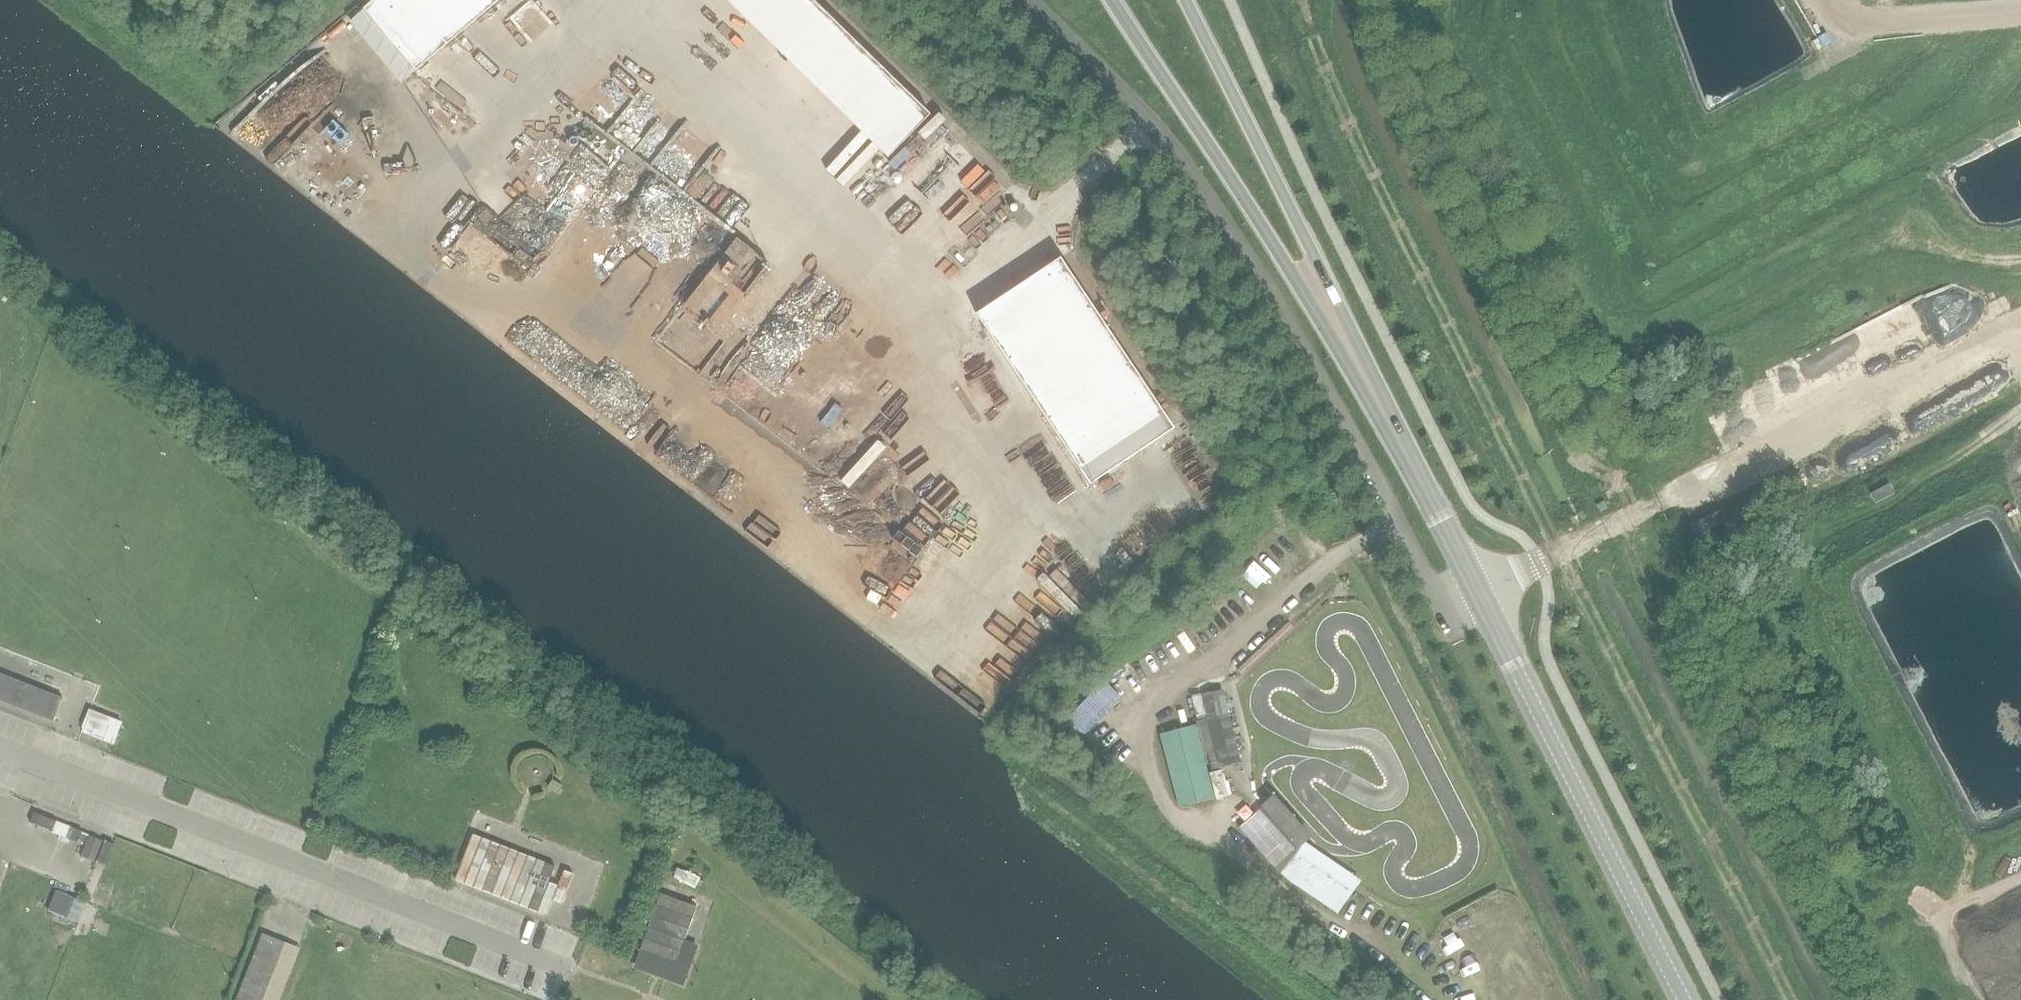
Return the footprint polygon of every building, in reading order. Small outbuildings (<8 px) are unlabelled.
[(416,72),(502,0),(375,0),(363,10),(416,72)] [(930,116),(811,0),(724,0),(888,159),(930,116)] [(972,187),(988,207),(1009,191),(993,171),(972,187)] [(741,235),(688,305),(722,330),(775,261),(741,235)] [(1174,430),(1060,259),(976,315),(1090,486),(1174,430)] [(1875,504),(1894,494),(1888,484),(1870,494),(1875,504)] [(849,513),(834,537),(869,559),(884,535),(849,513)] [(992,668),(1013,684),(1039,649),(1019,633),(992,668)] [(62,700),(0,675),(0,701),(53,722),(62,700)] [(1213,771),(1242,764),(1224,691),(1192,698),(1199,725),(1162,734),(1181,807),(1216,799),(1205,755),(1209,753),(1213,771)] [(94,707),(87,732),(121,742),(129,717),(94,707)] [(1246,825),(1282,868),(1322,834),(1286,791),(1246,825)] [(34,813),(29,823),(52,832),(57,822),(34,813)] [(472,834),(454,879),(546,915),(552,900),(561,903),(573,873),(564,870),(558,886),(548,882),(554,866),(472,834)] [(89,837),(81,856),(95,861),(103,842),(89,837)] [(56,891),(48,911),(67,919),(75,899),(56,891)] [(660,894),(640,951),(676,964),(696,907),(660,894)] [(236,999),(264,999),(290,932),(267,923),(236,999)]
